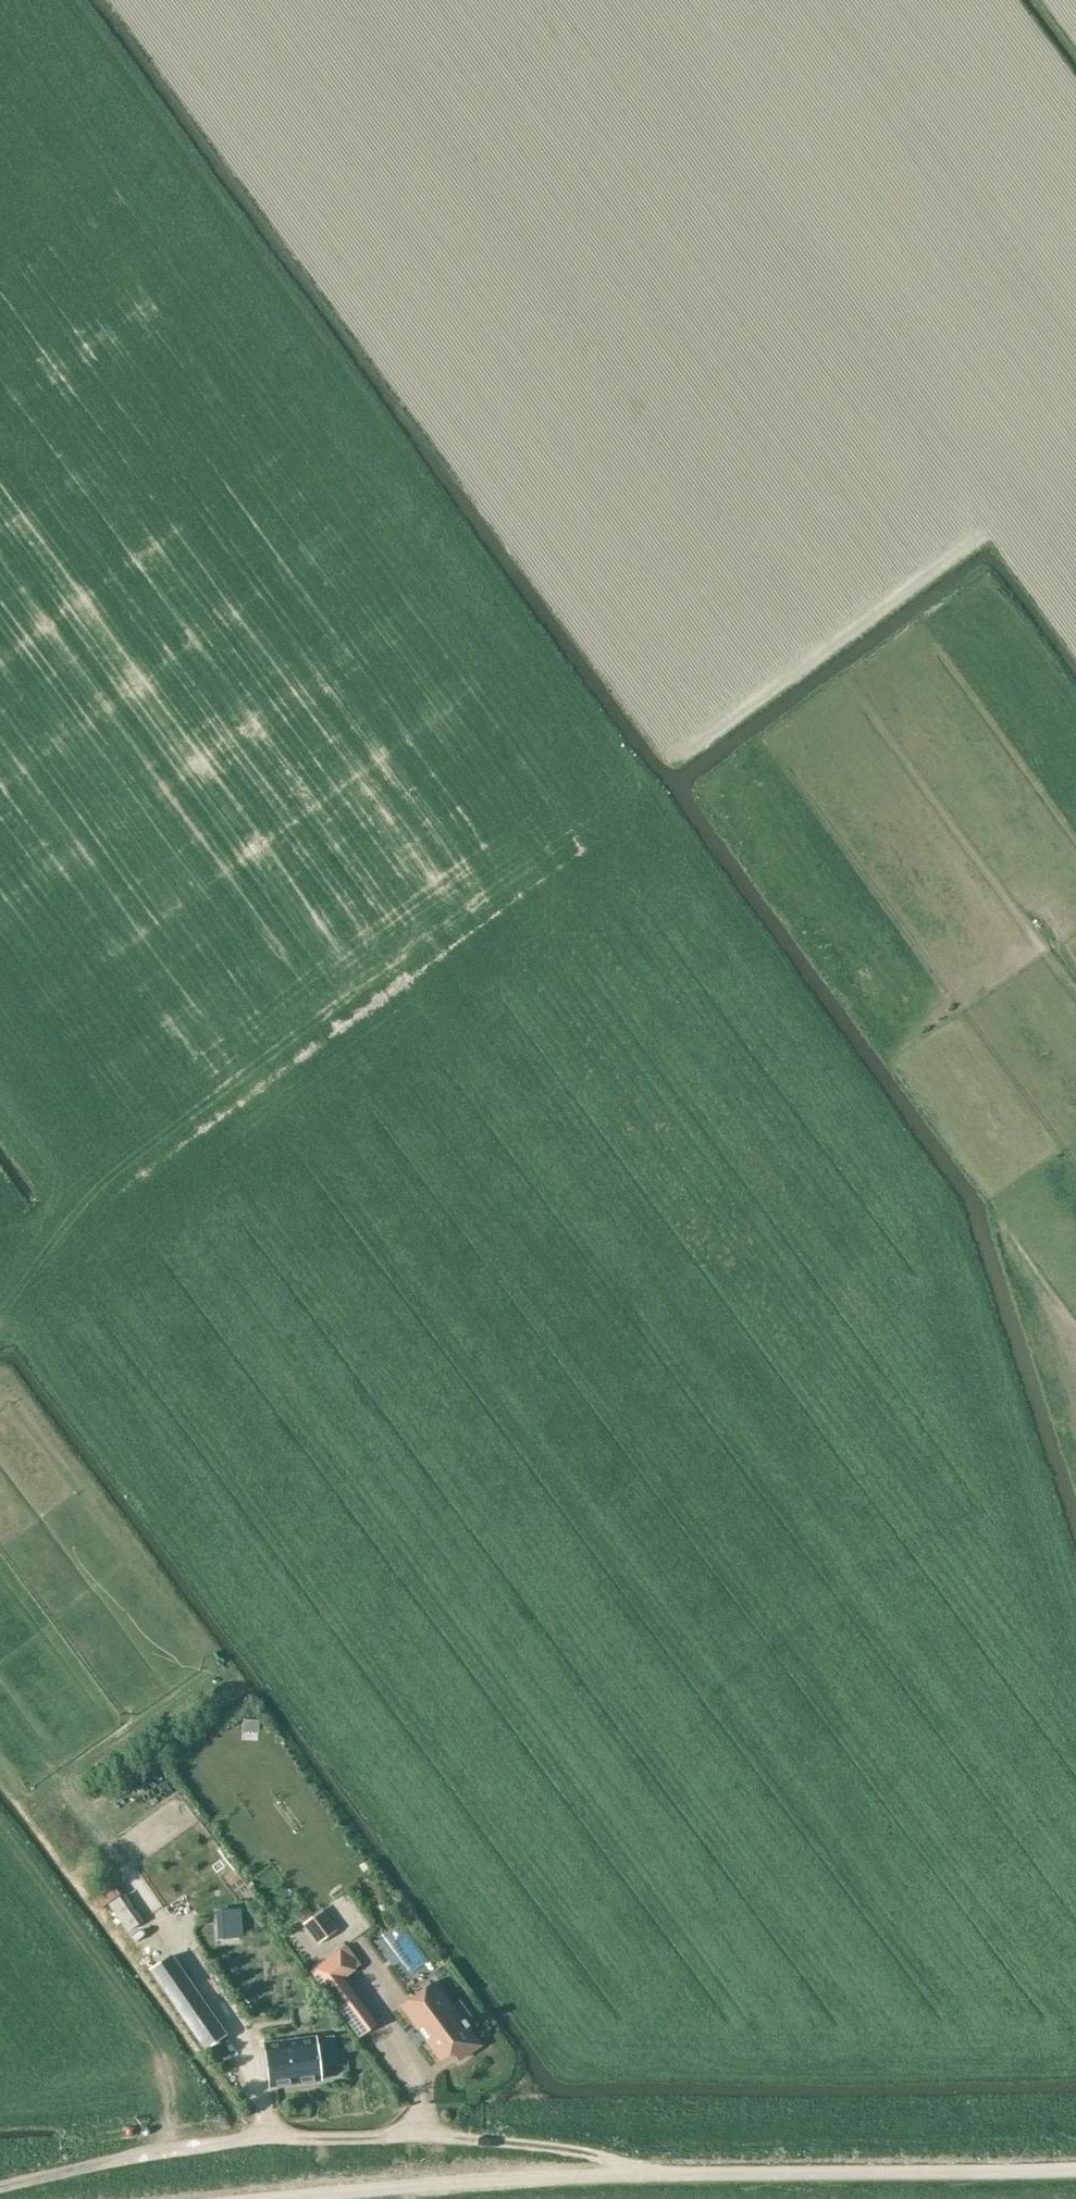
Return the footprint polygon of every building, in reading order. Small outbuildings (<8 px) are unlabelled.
[(125,1893),(109,1904),(127,1930),(143,1920),(125,1893)] [(225,1910),(227,1938),(244,1937),(243,1909),(225,1910)] [(316,1912),(302,1922),(317,1944),(332,1933),(316,1912)] [(359,1964),(345,1945),(310,1970),(325,1990),(359,1964)] [(169,1951),(147,1966),(200,2043),(222,2029),(169,1951)] [(461,2020),(433,1982),(401,2005),(440,2059),(452,2050),(459,2059),(479,2044),(465,2025),(467,2024),(463,2018),(461,2020)] [(266,2043),(270,2086),(321,2081),(319,2066),(337,2064),(334,2038),(317,2040),(316,2038),(266,2043)]
